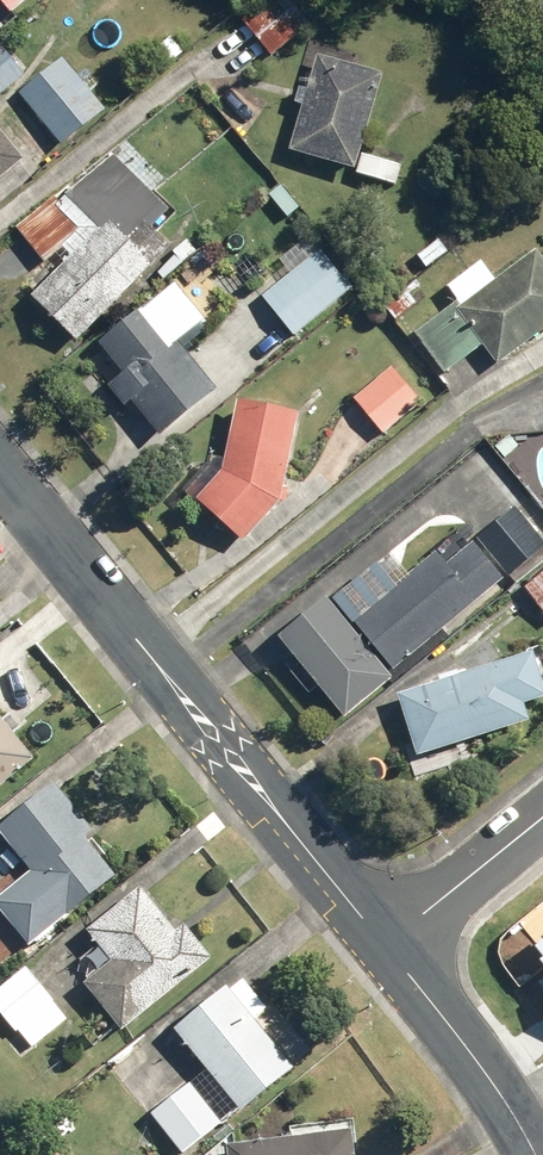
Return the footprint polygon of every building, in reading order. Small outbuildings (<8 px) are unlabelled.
[(12,20),(37,0),(0,0),(0,5),(12,20)] [(268,63),(315,31),(294,0),(281,0),(243,26),(268,63)] [(26,79),(0,48),(0,100),(26,79)] [(355,178),(394,190),(401,171),(361,158),(386,79),(320,58),(308,95),(300,93),(295,107),(304,109),(290,153),(357,173),(355,178)] [(18,93),(60,151),(107,117),(65,59),(18,93)] [(23,165),(0,137),(0,184),(23,165)] [(31,299),(77,344),(170,250),(151,231),(169,213),(113,158),(57,204),(52,198),(14,229),(44,266),(54,256),(64,266),(31,299)] [(418,257),(427,270),(449,254),(440,242),(418,257)] [(171,255),(180,265),(194,254),(185,243),(171,255)] [(262,300),(294,339),(351,291),(319,253),(262,300)] [(442,374),(482,345),(497,366),(542,332),(542,262),(538,255),(496,285),(481,265),(450,288),(459,299),(413,333),(442,374)] [(131,404),(159,440),(216,393),(183,353),(211,330),(174,285),(98,347),(123,377),(107,390),(124,410),(131,404)] [(382,307),(395,323),(416,305),(403,290),(382,307)] [(352,402),(383,437),(420,406),(390,370),(352,402)] [(195,503),(243,546),(280,505),(299,417),(235,405),(222,473),(195,503)] [(510,580),(542,552),(542,541),(516,509),(477,541),(510,580)] [(353,627),(393,676),(505,585),(475,549),(448,571),(438,558),(353,627)] [(542,613),(542,576),(525,591),(542,613)] [(279,644),(344,724),(392,685),(327,604),(279,644)] [(417,761),(530,726),(524,709),(542,703),(542,682),(535,657),(398,700),(417,761)] [(33,763),(0,722),(0,789),(33,763)] [(28,951),(117,880),(86,842),(94,835),(56,788),(0,833),(0,839),(22,866),(0,883),(8,893),(0,900),(0,915),(28,951)] [(82,988),(120,1035),(210,964),(182,929),(174,935),(140,892),(85,936),(109,966),(82,988)] [(535,945),(542,955),(542,939),(535,945)] [(20,1062),(66,1024),(52,1006),(54,1004),(26,970),(0,992),(0,1016),(18,1038),(8,1046),(20,1062)] [(176,1038),(242,1119),(296,1075),(230,995),(176,1038)] [(154,1115),(186,1154),(221,1126),(188,1087),(154,1115)] [(227,1154),(353,1154),(351,1134),(227,1151),(227,1154)]
